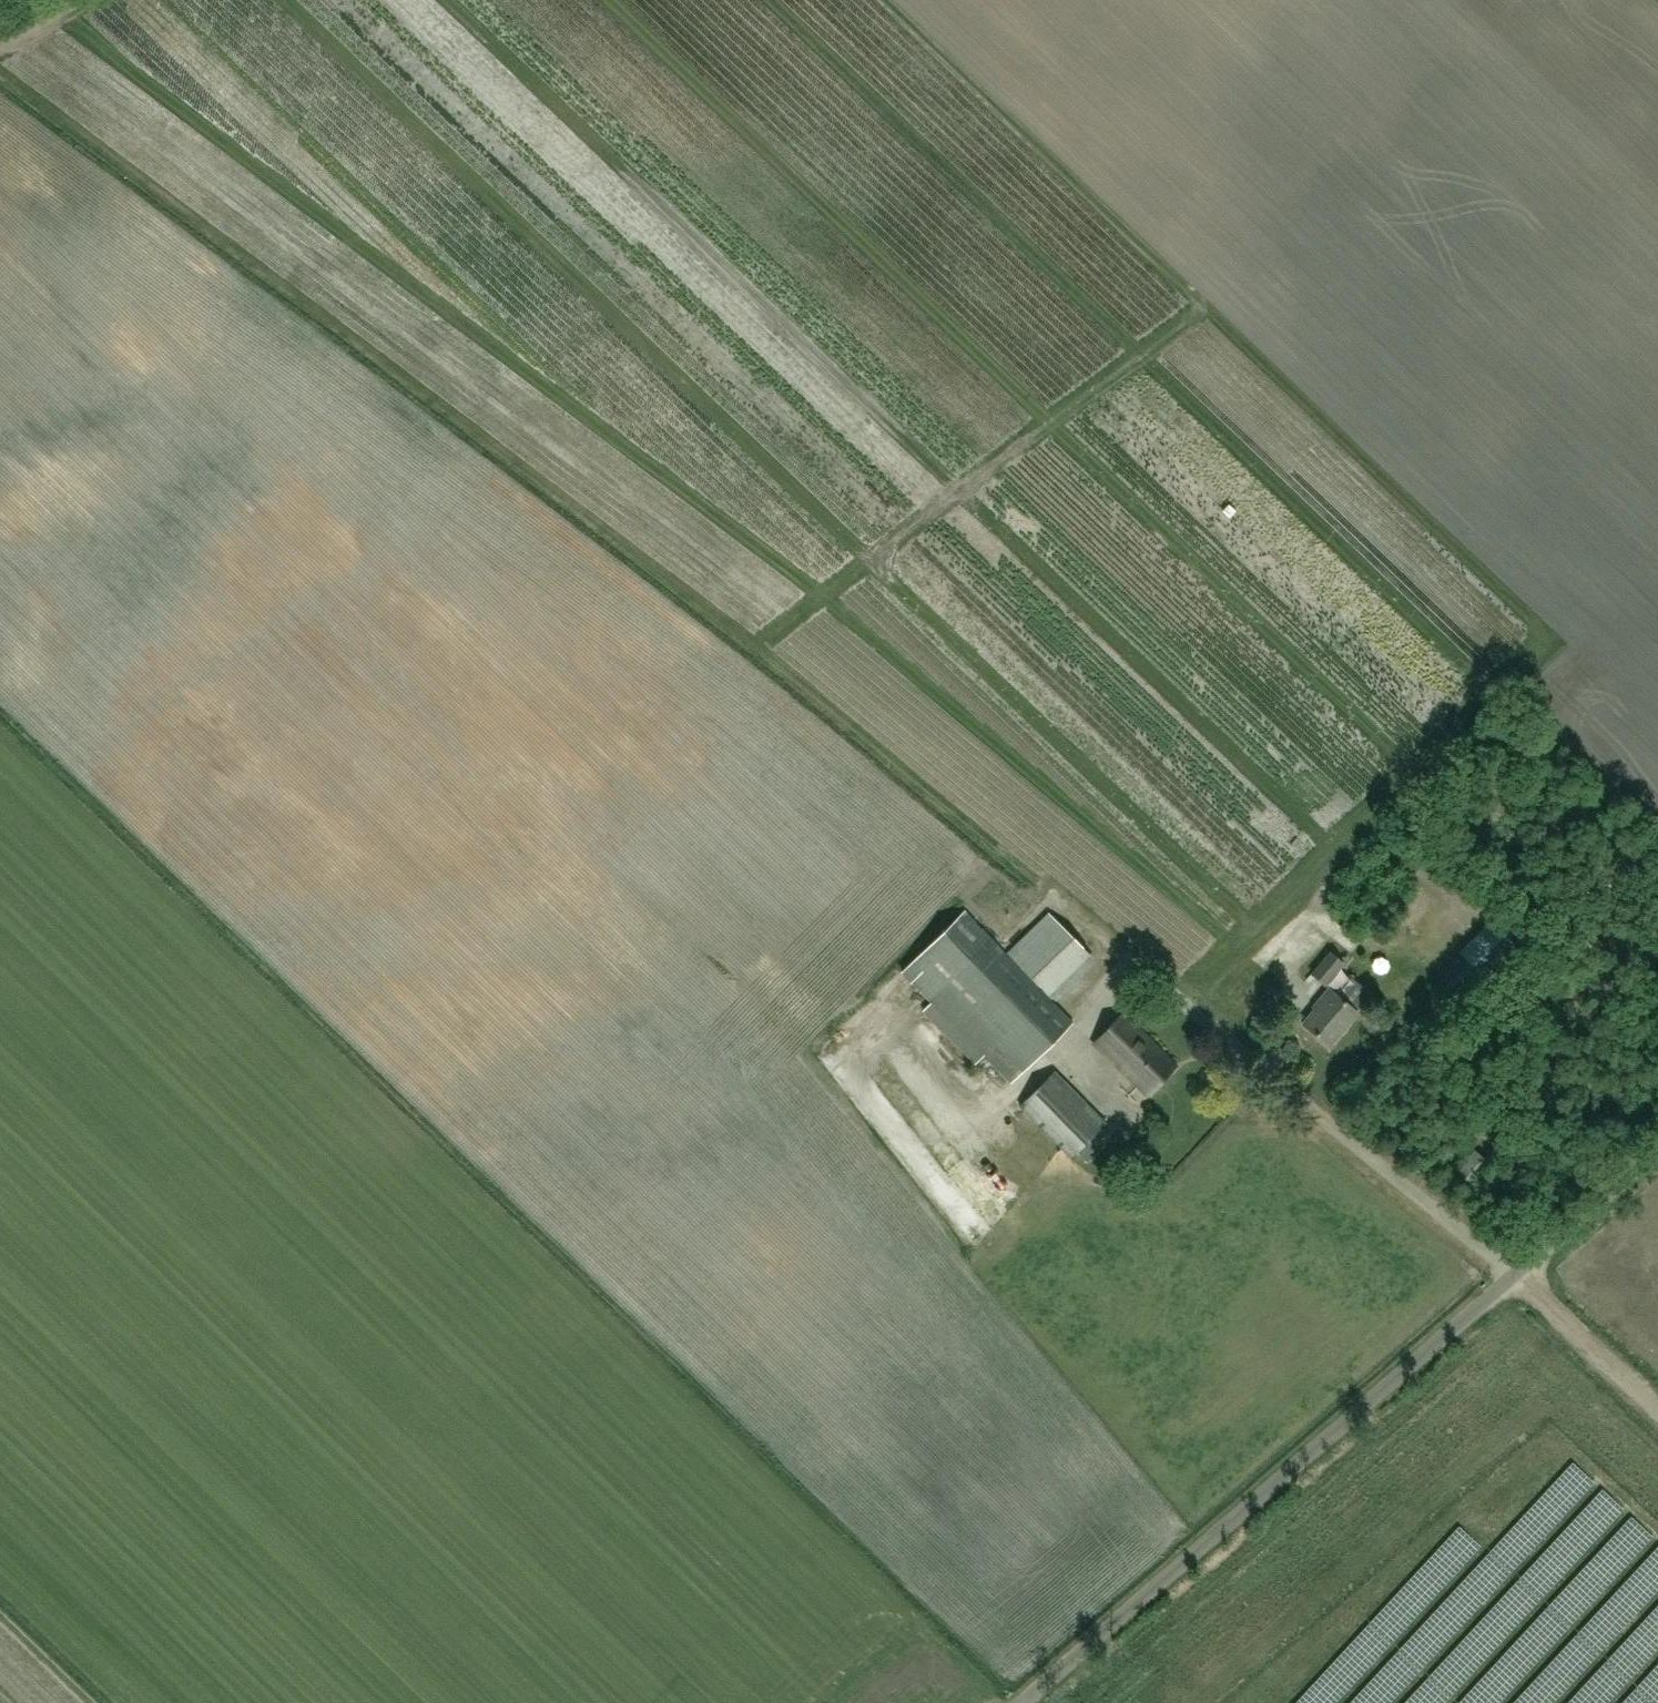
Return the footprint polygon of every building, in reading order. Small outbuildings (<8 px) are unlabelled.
[(1072,1022),(1038,986),(1006,953),(964,910),(902,970),(932,1001),(923,1009),(975,1063),(984,1054),(1011,1082),(1072,1022)] [(1073,981),(1098,958),(1054,911),(1012,951),(1050,992),(1067,975),(1073,981)] [(1312,974),(1325,985),(1344,964),(1330,952),(1312,974)] [(1329,1046),(1357,1012),(1330,989),(1320,1000),(1322,1002),(1303,1024),(1329,1046)] [(1148,1095),(1176,1067),(1122,1014),(1094,1043),(1148,1095)] [(1071,1158),(1106,1124),(1054,1072),(1019,1106),(1071,1158)] [(1472,1185),(1489,1162),(1474,1151),(1457,1173),(1472,1185)]
